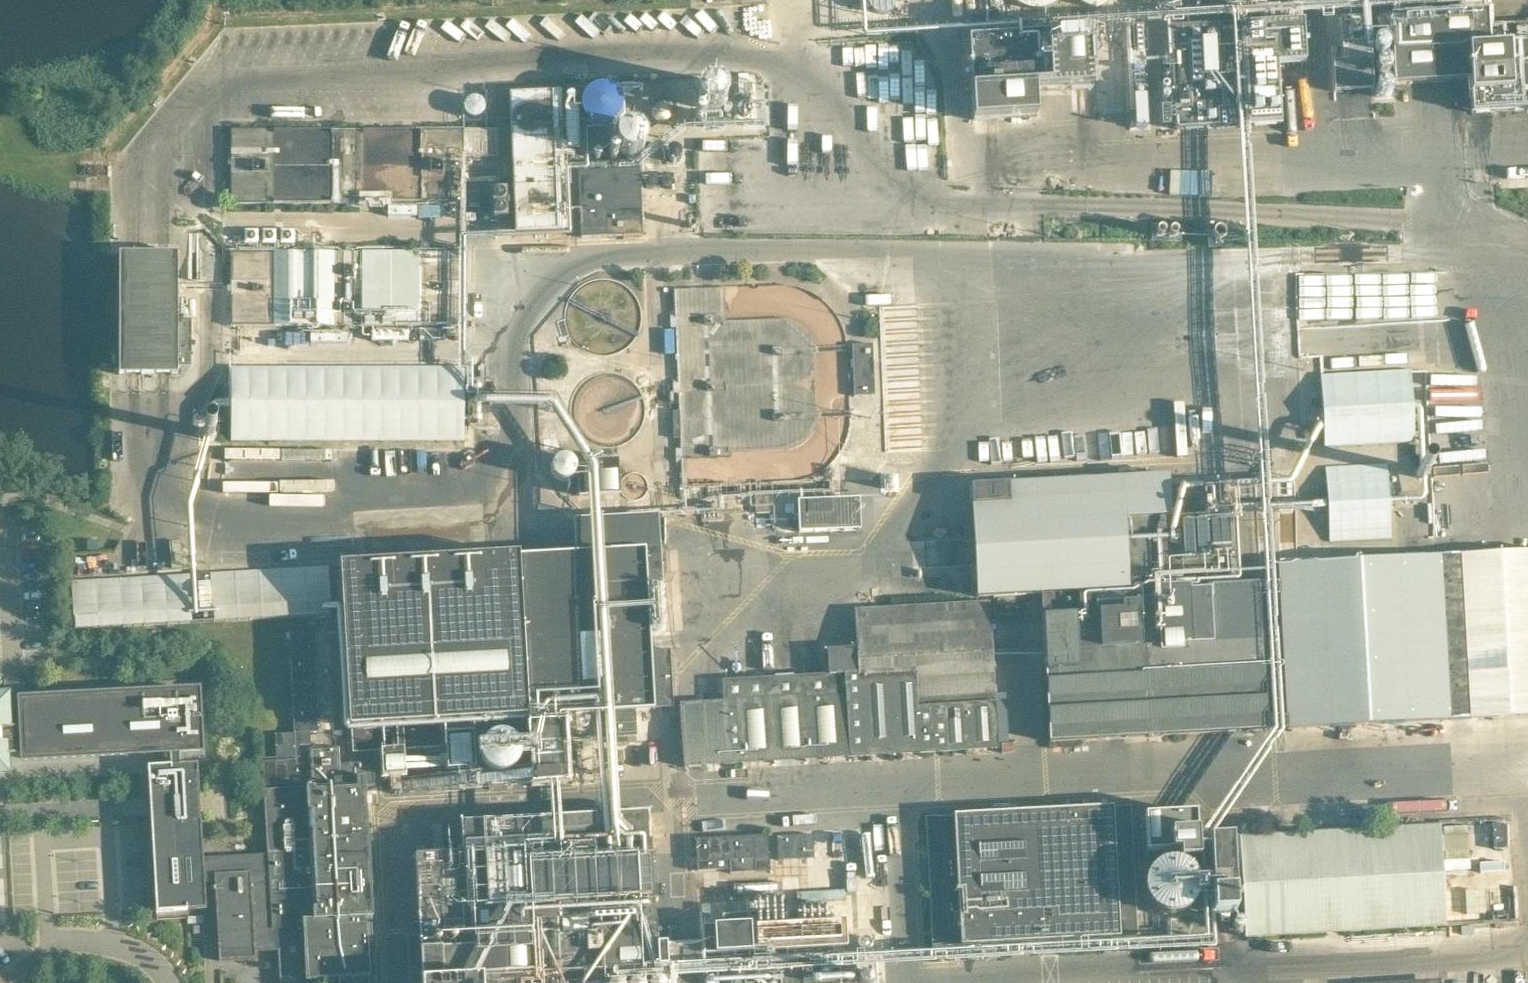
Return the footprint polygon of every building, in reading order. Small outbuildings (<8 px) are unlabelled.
[(1392,15),(1394,54),(1470,50),(1471,79),(1473,112),(1527,109),(1527,22),(1490,25),(1489,10),(1392,15)] [(1335,91),(1373,89),(1368,16),(1340,17),(1343,61),(1333,62),(1335,91)] [(1225,126),(1282,122),(1279,62),(1307,61),(1305,19),(1219,23),(1225,126)] [(1089,32),(970,38),(974,119),(1035,115),(1034,90),(1092,87),(1089,32)] [(747,74),(738,74),(738,93),(748,93),(747,74)] [(677,88),(682,112),(725,103),(720,79),(677,88)] [(503,137),(240,137),(240,211),(460,211),(460,169),(503,169),(503,137)] [(607,236),(643,235),(642,208),(606,209),(607,236)] [(120,252),(119,375),(123,375),(179,374),(179,366),(192,366),(192,318),(179,319),(179,252),(155,252),(120,252)] [(234,261),(236,324),(464,318),(462,255),(234,261)] [(642,327),(643,319),(642,310),(640,304),(636,297),(630,290),(623,285),(617,282),(611,280),(602,279),(595,280),(586,283),(580,286),(574,292),(568,299),(565,306),(563,314),(563,320),(564,329),(567,337),(571,343),(576,349),(582,353),(591,357),(598,359),(605,359),(613,358),(619,356),(625,353),(632,347),(636,341),(640,334),(642,327)] [(854,397),(875,396),(873,344),(852,345),(854,397)] [(233,375),(234,446),(474,442),(472,371),(233,375)] [(646,422),(647,414),(646,406),(643,397),(640,391),(635,386),(629,381),(622,377),(611,374),(605,374),(597,375),(591,378),(585,381),(578,387),(573,392),(569,401),(567,409),(567,415),(568,422),(570,430),(575,438),(579,443),(587,449),(595,452),(603,454),(610,454),(617,453),(624,450),(630,447),(636,441),(640,436),(644,430),(646,422)] [(1330,387),(1333,450),(1419,447),(1417,384),(1330,387)] [(984,485),(972,486),(978,597),(1042,593),(1043,613),(1042,613),(1046,672),(1050,742),(1268,729),(1260,582),(1228,584),(1227,556),(1205,557),(1203,527),(1206,527),(1206,526),(1188,527),(1187,518),(1178,519),(1178,514),(1170,515),(1168,475),(1136,476),(1136,470),(1118,471),(1118,477),(1068,480),(1067,474),(1039,475),(1039,482),(1002,484),(1002,477),(983,478),(984,485)] [(1337,481),(1339,535),(1397,534),(1395,480),(1337,481)] [(859,499),(798,501),(798,532),(860,530),(859,499)] [(439,560),(337,566),(343,668),(348,737),(352,737),(353,752),(381,751),(383,776),(406,774),(405,749),(441,747),(443,769),(461,768),(476,767),(474,734),(473,721),(528,717),(532,787),(572,784),(569,740),(594,738),(627,737),(637,736),(636,711),(655,710),(655,707),(673,706),(670,649),(652,650),(648,585),(662,584),(660,547),(576,552),(439,560)] [(1287,728),(1527,715),(1527,550),(1278,564),(1287,728)] [(199,611),(195,611),(196,620),(214,619),(214,621),(330,615),(328,566),(211,572),(198,572),(199,611)] [(189,574),(72,581),(75,630),(192,623),(189,574)] [(685,767),(997,748),(989,603),(856,610),(858,647),(827,649),(829,674),(723,680),(724,702),(681,705),(685,767)] [(163,630),(152,630),(152,638),(163,638),(163,630)] [(294,733),(275,734),(275,746),(276,758),(301,757),(300,745),(311,745),(310,733),(319,732),(317,683),(316,671),(316,658),(291,659),(292,684),(294,733)] [(204,753),(201,686),(38,695),(17,696),(19,725),(20,753),(21,762),(170,754),(170,765),(149,766),(148,767),(157,912),(207,909),(206,908),(205,880),(206,880),(215,879),(219,961),(256,959),(256,952),(255,946),(290,944),(292,982),(316,982),(316,981),(338,980),(338,982),(371,982),(371,977),(369,943),(373,943),(364,786),(375,786),(373,762),(340,765),(339,749),(325,750),(310,750),(312,784),(308,784),(304,778),(300,778),(299,759),(262,761),(264,786),(300,784),(301,788),(264,790),(267,837),(282,837),(282,850),(267,851),(268,856),(257,857),(205,860),(204,860),(198,764),(181,765),(180,754),(204,753)] [(9,772),(8,753),(20,753),(19,725),(11,725),(9,693),(0,693),(0,773),(9,772)] [(932,947),(1136,937),(1130,808),(926,818),(932,947)] [(408,937),(410,982),(605,982),(604,971),(657,968),(657,973),(668,972),(666,945),(656,945),(648,812),(441,824),(443,854),(416,856),(419,919),(420,936),(408,937)] [(1196,813),(1144,815),(1147,855),(1179,854),(1180,862),(1199,861),(1196,813)] [(1504,824),(1492,824),(1494,848),(1505,848),(1504,824)] [(1246,937),(1446,926),(1441,825),(1240,836),(1246,937)] [(806,858),(827,857),(826,835),(805,836),(806,858)] [(1214,913),(1236,912),(1232,837),(1209,838),(1214,913)] [(1166,920),(1185,911),(1193,891),(1184,872),(1164,865),(1145,873),(1138,893),(1146,912),(1166,920)]
